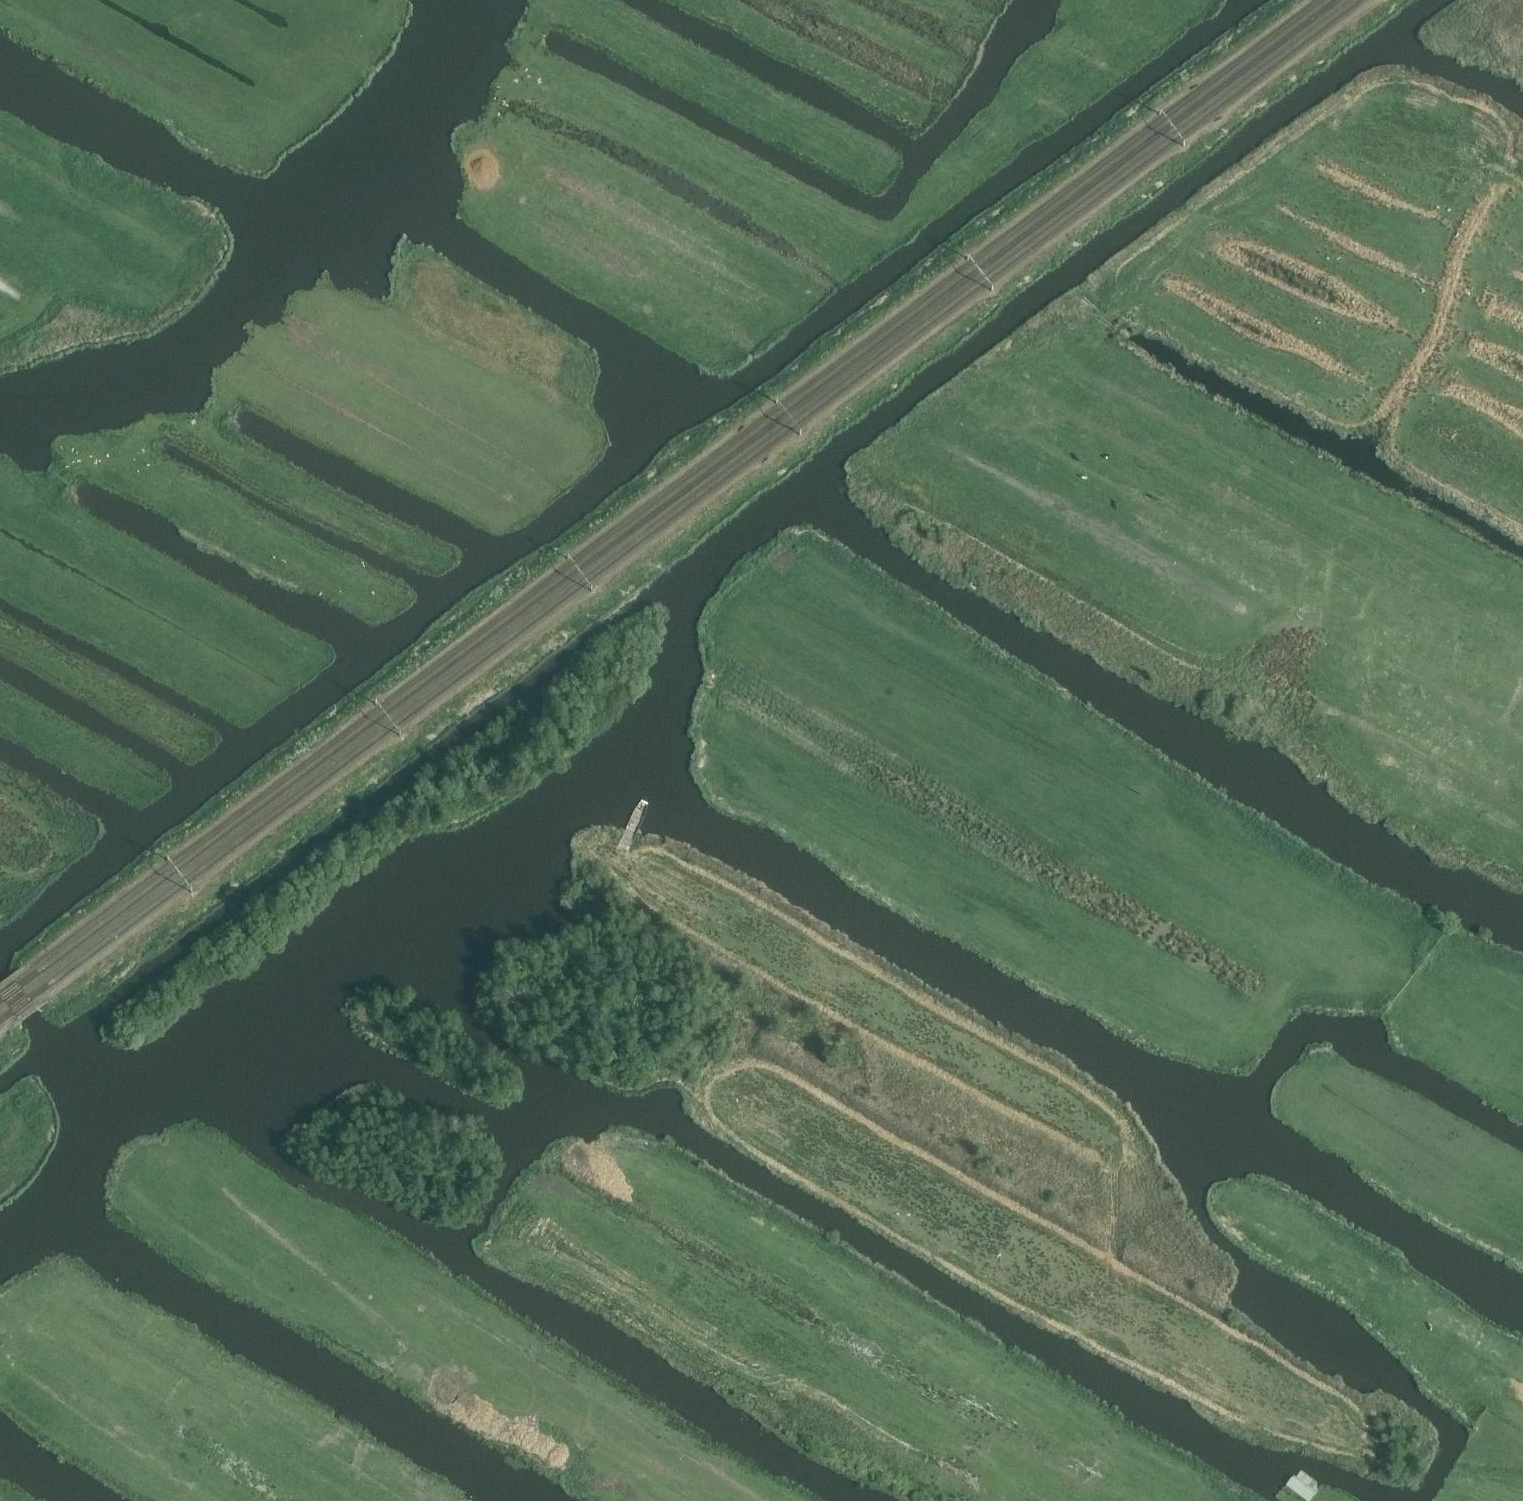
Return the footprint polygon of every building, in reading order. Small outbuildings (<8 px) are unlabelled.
[(1286,1489),(1303,1500),(1312,1500),(1322,1487),(1301,1472),(1295,1480),(1294,1479),(1286,1489)]
